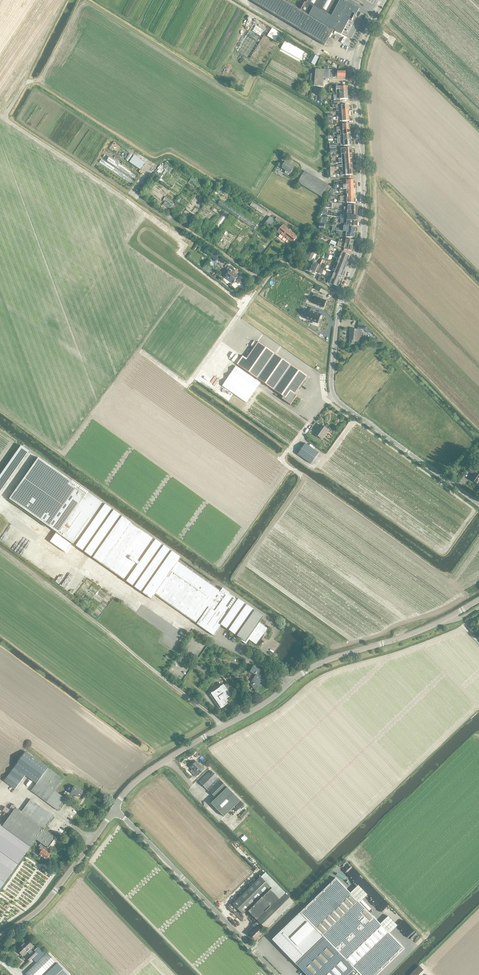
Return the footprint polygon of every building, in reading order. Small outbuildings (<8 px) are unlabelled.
[(306,3),(304,2),(300,10),(283,0),(250,0),(324,45),(334,30),(341,34),(349,20),(351,21),(358,9),(346,2),(347,0),(308,0),(306,3)] [(256,19),(238,50),(249,58),(265,33),(278,41),(281,35),(256,19)] [(300,59),(305,50),(285,40),(281,48),(300,59)] [(315,64),(319,56),(312,53),(308,61),(315,64)] [(328,77),(329,77),(330,77),(330,70),(329,70),(324,70),(316,70),(315,74),(311,74),(310,81),(314,81),(314,86),(322,87),(323,77),(328,77)] [(336,90),(336,93),(348,92),(348,86),(340,87),(340,84),(336,84),(336,90)] [(333,108),(336,108),(337,111),(339,111),(349,110),(349,105),(340,105),(340,100),(331,101),(332,105),(333,105),(333,108)] [(105,154),(103,157),(134,177),(136,174),(105,154)] [(339,163),(342,163),(341,159),(352,158),(352,154),(341,154),(341,158),(338,159),(339,163)] [(116,155),(114,158),(125,164),(126,161),(116,155)] [(145,163),(134,155),(129,162),(140,170),(145,163)] [(341,159),(342,163),(342,165),(336,165),(336,167),(342,167),(342,165),(345,165),(352,164),(352,158),(341,159)] [(101,159),(99,163),(131,182),(133,178),(101,159)] [(285,173),(288,175),(289,173),(290,173),(294,167),(285,162),(282,160),(280,165),(282,166),(281,168),(286,171),(285,173)] [(161,166),(157,172),(160,174),(164,168),(165,169),(165,170),(164,169),(162,173),(164,175),(167,171),(168,171),(170,172),(173,169),(165,164),(163,167),(161,166)] [(331,187),(304,171),(298,182),(324,198),(331,187)] [(164,204),(169,208),(172,210),(176,205),(165,197),(163,200),(165,201),(164,204)] [(221,200),(218,204),(255,229),(258,225),(221,200)] [(266,211),(252,202),(250,205),(263,215),(266,211)] [(220,224),(228,213),(224,211),(216,222),(220,224)] [(297,236),(286,227),(287,225),(277,217),(274,220),(270,217),(265,223),(269,227),(275,220),(282,226),(277,231),(277,232),(292,243),(297,236)] [(342,244),(338,242),(337,245),(344,247),(344,249),(351,251),(353,245),(342,243),(342,244)] [(310,251),(306,259),(311,261),(312,259),(314,260),(316,255),(314,254),(314,253),(310,251)] [(339,252),(337,257),(340,258),(348,261),(350,256),(341,253),(339,252)] [(315,272),(316,270),(319,272),(320,268),(321,265),(323,260),(320,259),(319,264),(319,265),(313,262),(309,270),(315,272)] [(346,266),(338,263),(336,268),(344,271),(346,266)] [(229,266),(226,270),(223,275),(225,276),(224,276),(233,283),(238,276),(233,273),(236,270),(229,266)] [(332,273),(342,276),(344,271),(336,268),(334,273),(332,272),(332,273)] [(342,276),(332,273),(330,278),(340,281),(342,276)] [(327,282),(330,284),(338,286),(340,281),(330,278),(329,277),(327,282)] [(313,303),(323,307),(326,300),(322,299),(323,297),(314,293),(311,299),(314,300),(313,303)] [(317,323),(320,315),(313,312),(314,309),(311,308),(310,311),(308,310),(305,318),(317,323)] [(354,340),(359,341),(360,337),(361,337),(361,330),(350,329),(349,332),(350,332),(349,340),(349,344),(353,344),(354,340)] [(376,342),(380,346),(383,344),(380,342),(380,341),(378,339),(373,337),(372,341),(376,342)] [(236,366),(222,386),(247,403),(261,381),(283,396),(282,398),(290,405),(297,396),(295,394),(307,376),(258,342),(246,358),(242,355),(236,364),(257,378),(256,380),(236,366)] [(328,431),(320,424),(316,429),(318,431),(316,435),(322,439),(328,431)] [(305,443),(298,454),(311,464),(319,453),(305,443)] [(20,444),(1,475),(2,476),(3,475),(6,476),(6,475),(11,478),(28,449),(20,444)] [(240,640),(245,643),(248,639),(255,644),(264,631),(265,632),(267,629),(259,623),(263,616),(223,588),(221,591),(178,561),(180,557),(88,492),(72,480),(72,481),(39,458),(9,499),(151,599),(155,594),(188,617),(197,624),(213,635),(221,625),(241,639),(240,640)] [(478,482),(478,471),(471,465),(468,470),(474,475),(470,479),(478,484),(478,482)] [(5,542),(11,533),(8,531),(6,533),(4,532),(0,538),(5,542)] [(50,542),(66,552),(71,544),(56,533),(50,542)] [(23,539),(17,549),(22,552),(28,542),(23,539)] [(253,666),(250,672),(255,675),(250,684),(254,690),(261,686),(260,685),(266,681),(262,675),(264,672),(253,666)] [(228,703),(224,698),(226,697),(227,698),(230,695),(229,693),(233,691),(227,683),(210,695),(219,709),(228,703)] [(26,751),(14,767),(4,781),(15,789),(26,775),(37,783),(31,791),(58,810),(66,799),(55,791),(63,779),(48,768),(26,751)] [(196,777),(204,769),(196,761),(190,767),(192,769),(190,771),(196,777)] [(224,816),(240,800),(227,787),(211,770),(199,782),(216,798),(211,803),(224,816)] [(83,790),(74,786),(71,793),(80,797),(83,790)] [(31,847),(36,840),(41,843),(39,846),(41,847),(39,850),(41,851),(39,854),(46,860),(50,855),(47,852),(47,851),(45,850),(46,847),(48,848),(56,837),(44,829),(54,816),(31,799),(21,812),(16,809),(3,826),(0,824),(0,889),(31,846),(31,847)] [(246,809),(240,816),(242,818),(248,811),(246,809)] [(243,914),(270,887),(271,887),(272,888),(270,890),(256,903),(248,911),(257,920),(279,898),(279,899),(285,893),(265,872),(233,904),(243,914)] [(296,964),(307,974),(376,974),(404,948),(336,878),(300,913),(316,929),(307,937),(314,944),(318,939),(320,941),(296,964)] [(285,894),(257,920),(266,929),(294,902),(285,894)] [(404,931),(409,926),(403,920),(398,924),(404,931)] [(260,930),(262,927),(259,925),(250,935),(256,939),(263,933),(260,930)] [(415,942),(420,936),(414,930),(408,935),(415,942)] [(24,955),(27,952),(31,955),(27,958),(30,961),(37,954),(34,951),(33,952),(30,949),(32,947),(27,941),(18,949),(24,955)] [(27,974),(44,974),(57,962),(47,952),(25,973),(27,974)] [(57,963),(45,974),(69,974),(57,963)]
